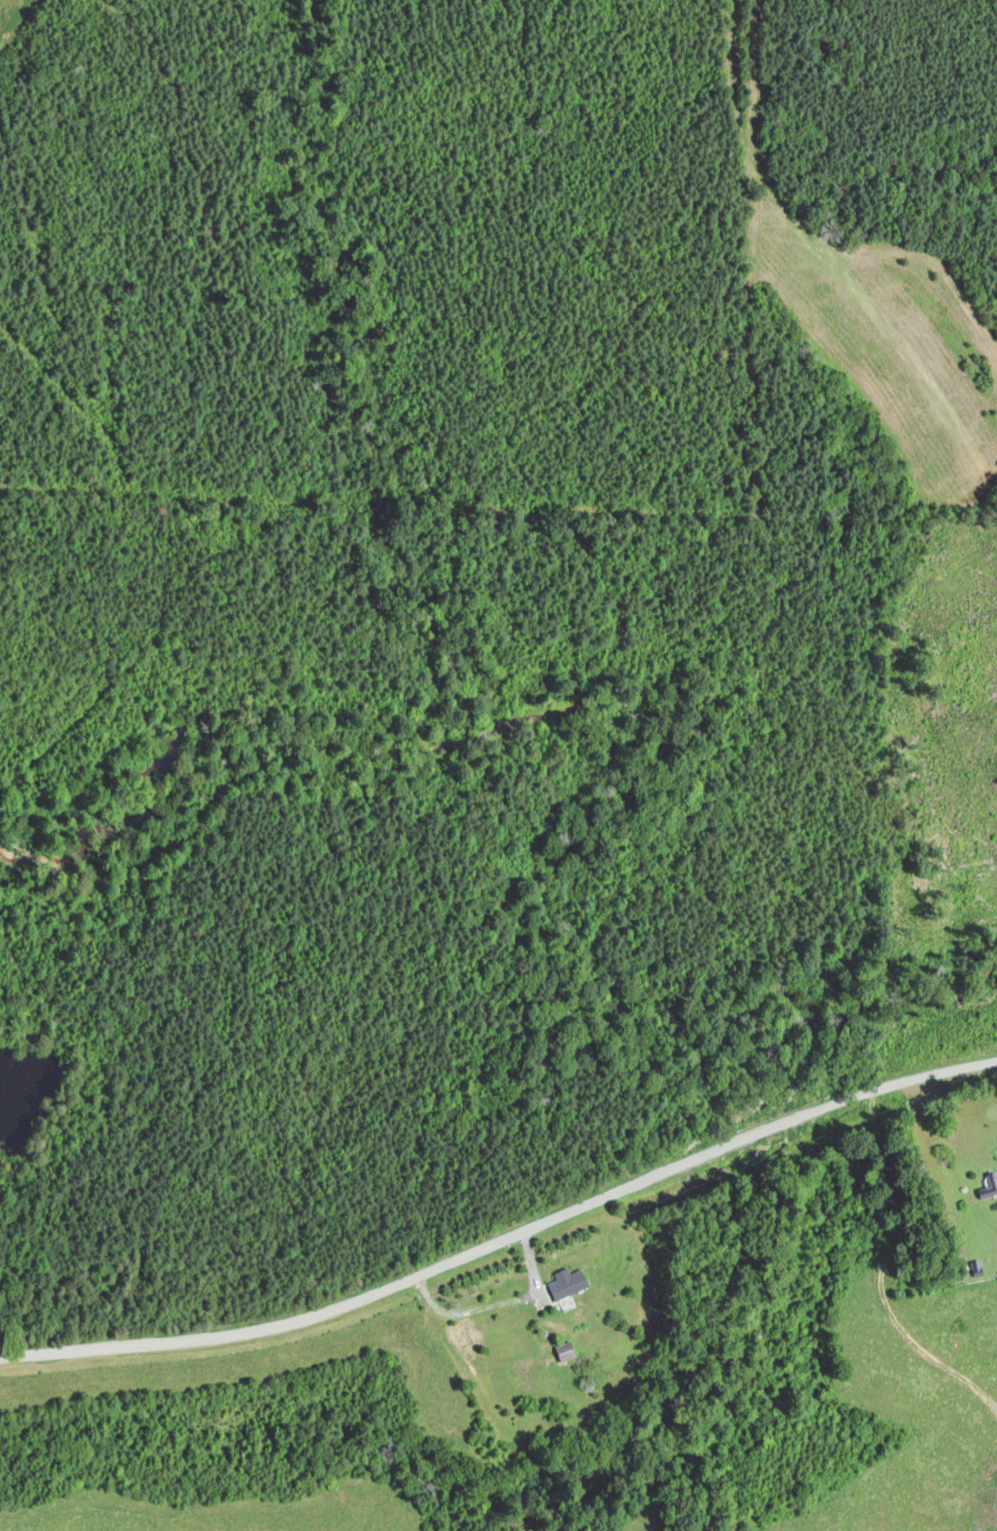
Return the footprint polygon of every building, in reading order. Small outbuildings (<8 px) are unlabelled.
[(984,1173),(987,1189),(974,1192),(976,1198),(996,1193),(996,1171),(984,1173)] [(558,1272),(560,1280),(552,1283),(559,1299),(593,1287),(586,1268),(573,1272),(571,1267),(558,1272)] [(580,1357),(576,1340),(557,1344),(560,1361),(580,1357)]
